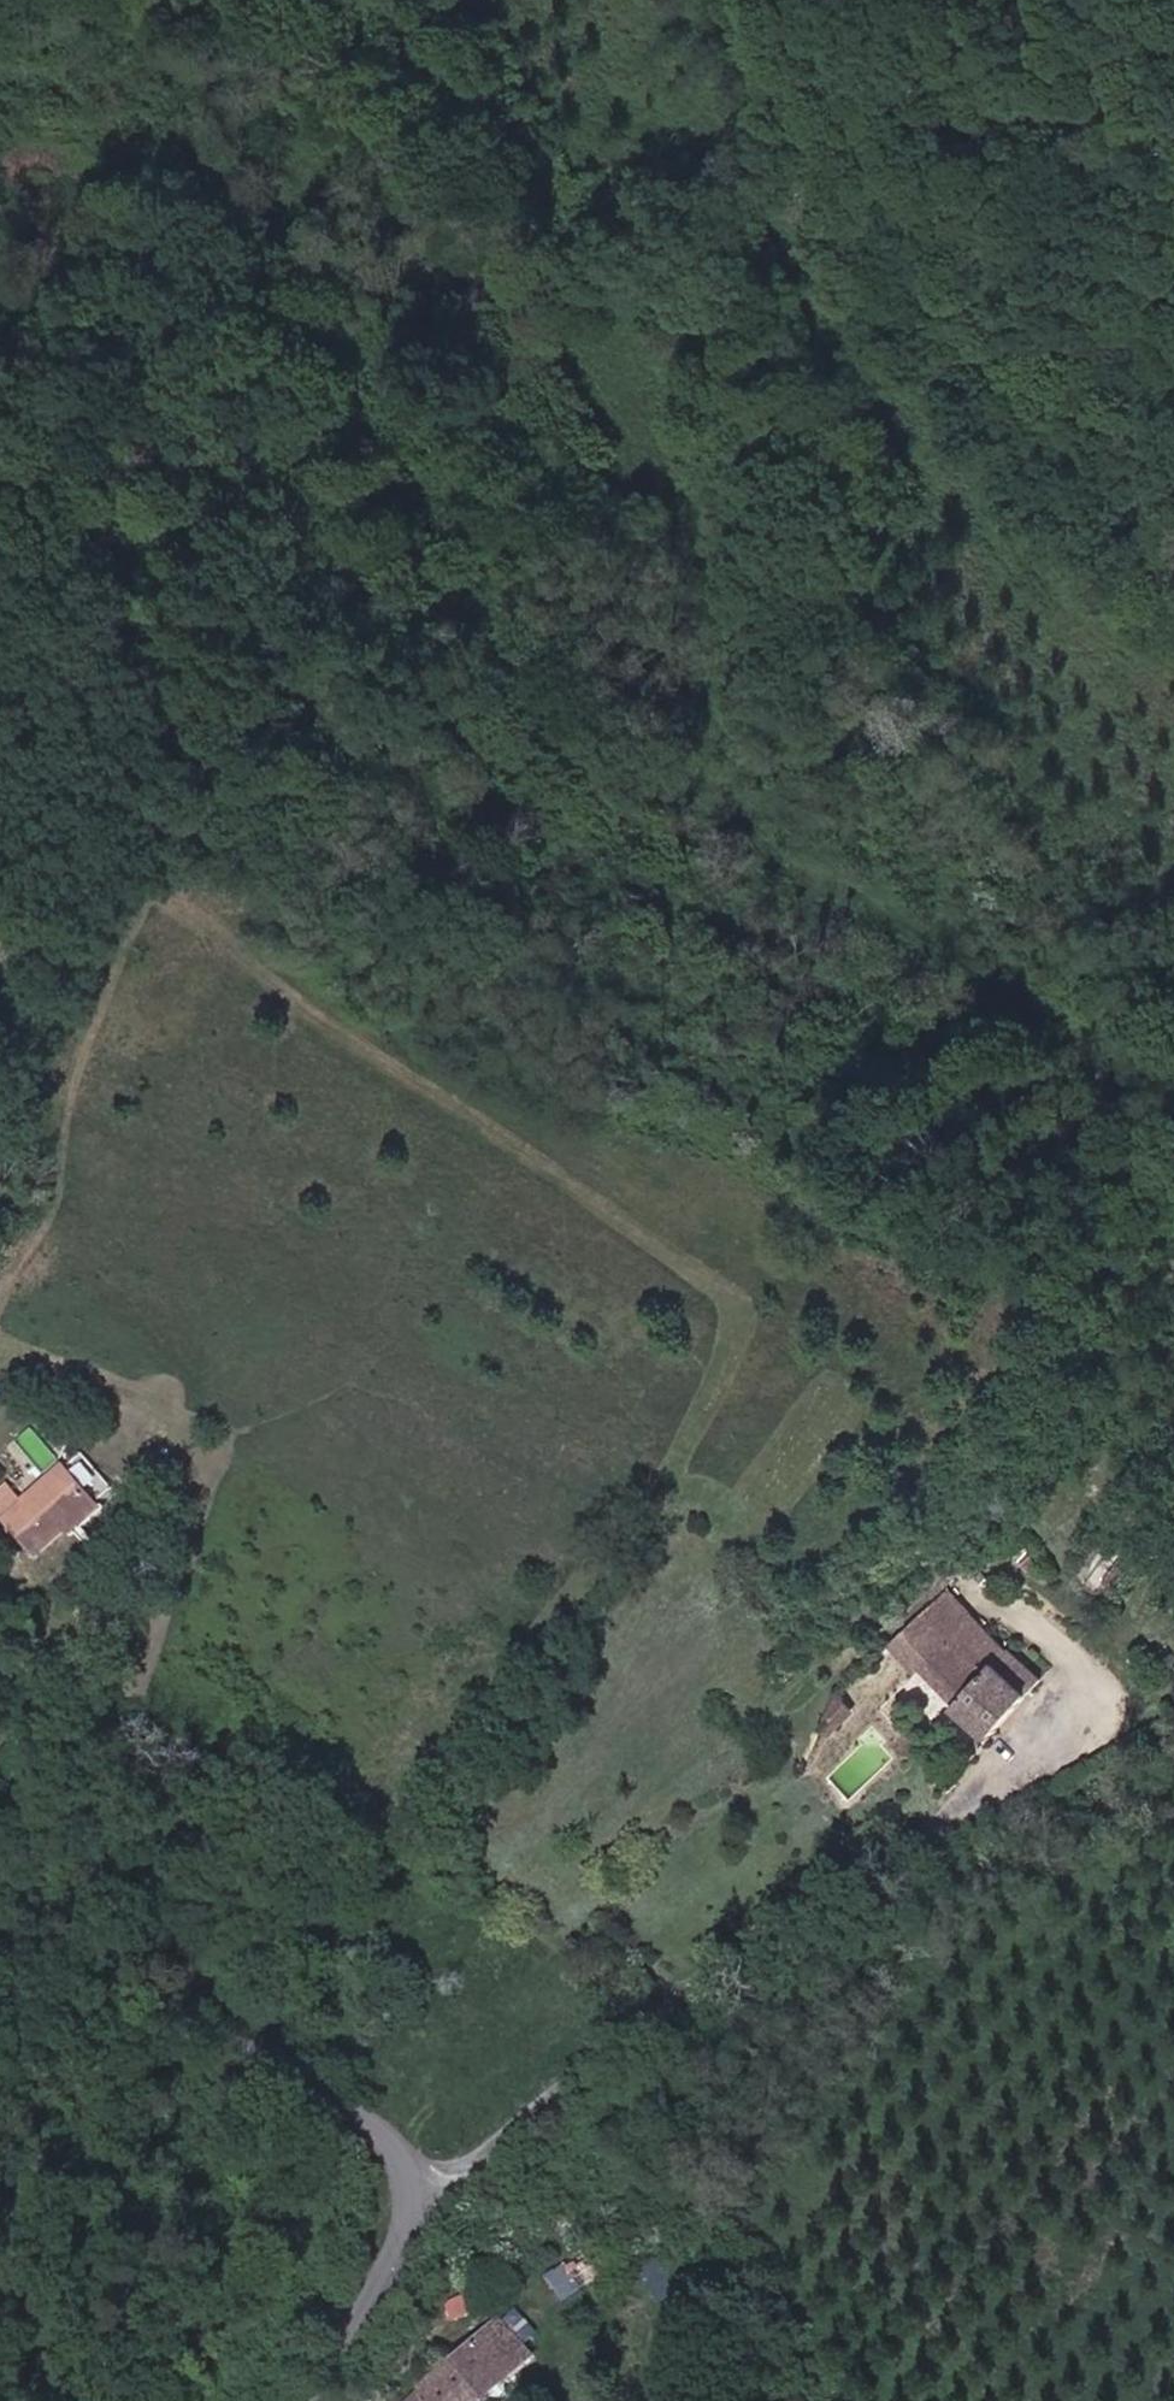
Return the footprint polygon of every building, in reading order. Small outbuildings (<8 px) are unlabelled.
[(34,1500),(18,1482),(0,1496),(0,1504),(44,1557),(106,1506),(74,1468),(34,1500)] [(1044,1680),(947,1587),(894,1643),(922,1669),(928,1662),(965,1697),(961,1700),(995,1732),(1044,1680)] [(839,1735),(863,1710),(846,1693),(830,1727),(839,1735)] [(576,2244),(542,2277),(565,2301),(599,2268),(576,2244)] [(503,2318),(409,2400),(496,2400),(541,2361),(503,2318)]
